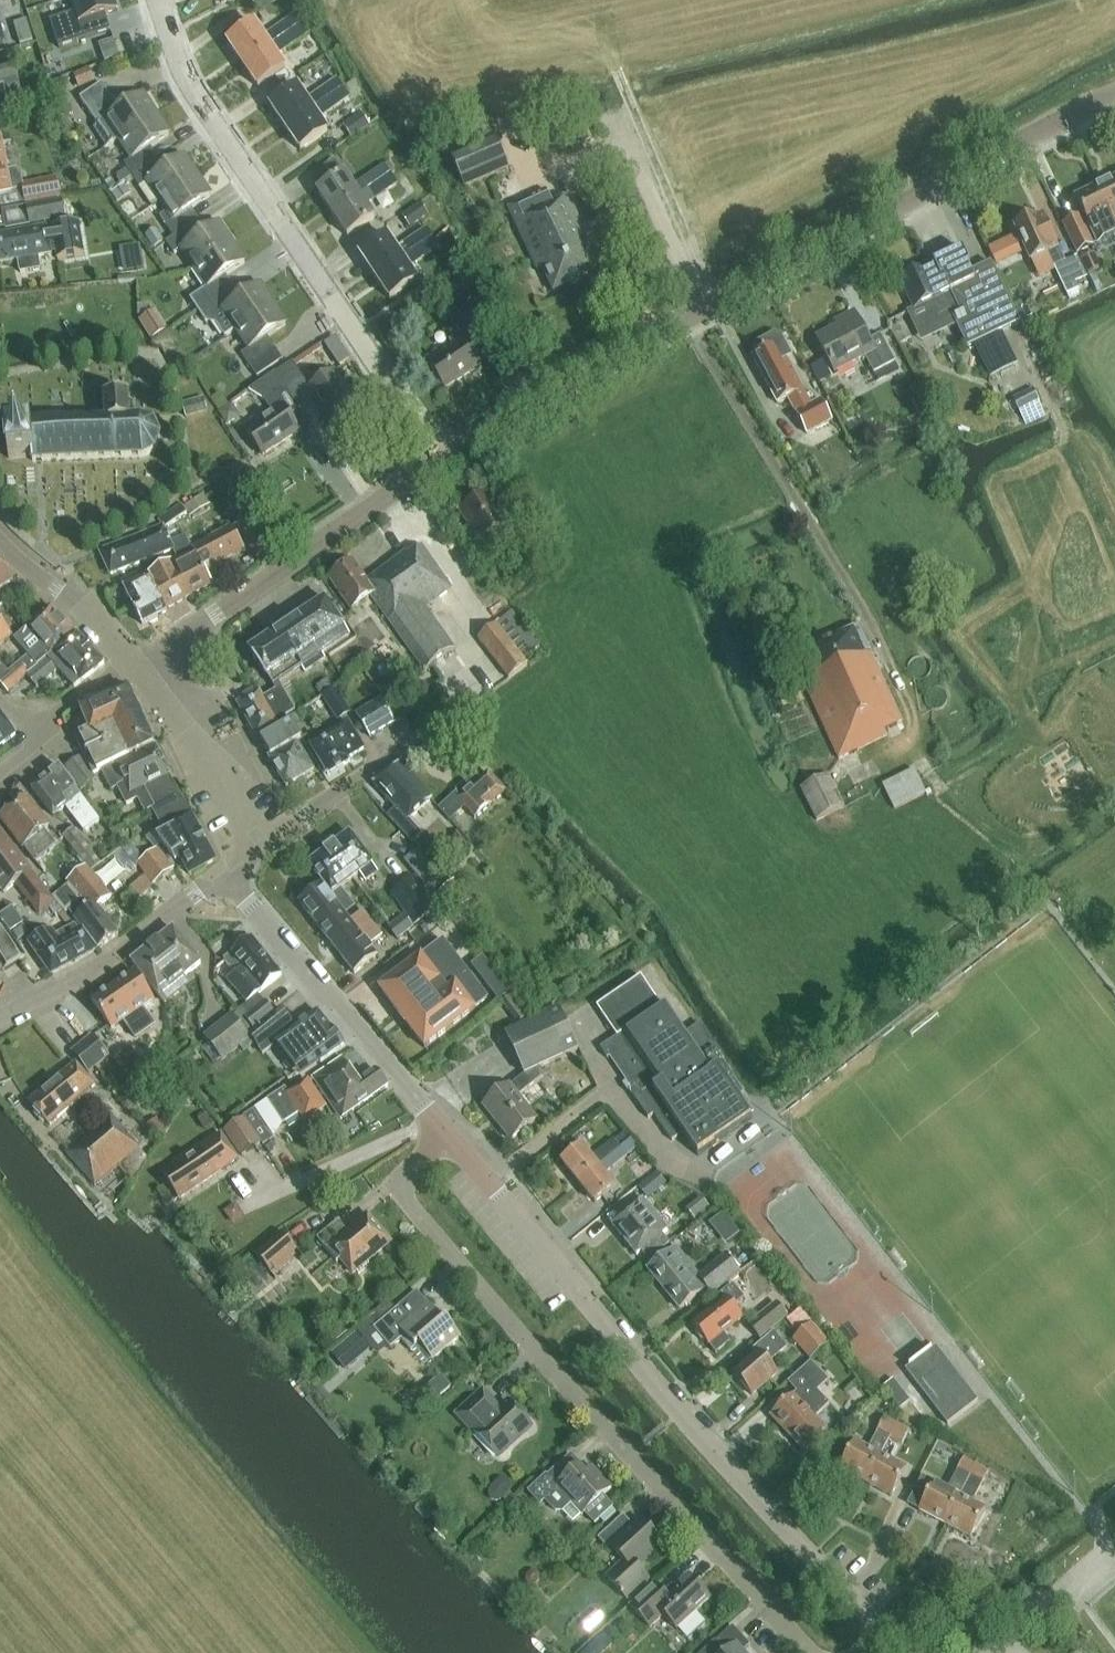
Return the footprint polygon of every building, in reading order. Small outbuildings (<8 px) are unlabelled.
[(49,21),(59,48),(110,31),(105,15),(118,11),(114,0),(71,0),(75,12),(49,21)] [(280,0),(250,0),(256,11),(280,0)] [(293,16),(263,37),(255,25),(227,43),(243,65),(300,26),(293,16)] [(13,24),(20,44),(32,41),(26,20),(13,24)] [(285,69),(276,56),(307,35),(300,26),(243,65),(258,88),(285,69)] [(99,45),(104,62),(119,57),(113,40),(99,45)] [(0,68),(0,117),(9,115),(5,97),(21,93),(15,65),(0,68)] [(88,67),(73,73),(78,85),(93,79),(88,67)] [(285,128),(343,89),(336,79),(305,100),(297,88),(270,106),(285,128)] [(101,83),(80,98),(98,125),(94,128),(107,146),(98,152),(98,153),(119,139),(155,115),(142,95),(120,110),(101,83)] [(350,98),(343,89),(285,128),(300,150),(327,132),(318,119),(350,98)] [(350,138),(369,126),(361,112),(342,125),(350,138)] [(168,134),(155,115),(119,139),(133,158),(125,164),(127,168),(132,175),(154,161),(146,149),(168,134)] [(595,138),(589,122),(577,126),(583,143),(595,138)] [(10,143),(9,136),(1,137),(3,145),(10,143)] [(464,188),(507,168),(493,136),(449,156),(464,188)] [(161,172),(154,161),(132,175),(135,179),(140,186),(153,205),(160,201),(197,176),(184,157),(161,172)] [(6,164),(0,166),(0,194),(12,192),(21,190),(24,204),(59,198),(55,177),(23,184),(21,172),(16,169),(8,171),(6,164)] [(332,214),(391,175),(384,164),(352,185),(345,174),(317,192),(332,214)] [(132,175),(127,168),(118,174),(119,176),(117,177),(121,183),(124,181),(132,175)] [(127,185),(135,179),(132,175),(124,181),(127,185)] [(397,185),(391,175),(332,214),(347,237),(375,218),(366,205),(397,185)] [(173,237),(188,228),(195,223),(188,211),(210,196),(197,176),(160,201),(173,220),(165,225),(173,237)] [(1103,184),(1114,210),(1114,178),(1103,184)] [(130,194),(123,184),(111,193),(117,203),(130,194)] [(1097,244),(1114,235),(1114,210),(1103,184),(1075,197),(1097,244)] [(590,244),(568,196),(552,203),(546,190),(508,207),(539,275),(544,272),(553,292),(597,271),(585,246),(590,244)] [(65,219),(62,200),(2,211),(5,230),(65,219)] [(410,229),(428,215),(420,203),(401,215),(410,229)] [(1094,245),(1079,215),(1062,223),(1076,253),(1094,245)] [(1064,262),(1043,216),(1036,219),(1035,216),(1030,218),(1029,216),(1025,218),(1022,219),(1018,222),(1019,224),(1014,226),(1031,262),(1047,254),(1067,295),(1077,290),(1074,283),(1086,277),(1076,256),(1064,262)] [(18,261),(20,273),(40,269),(38,258),(52,255),(51,254),(57,253),(58,259),(84,255),(78,222),(53,227),(54,235),(48,236),(47,227),(32,229),(32,230),(0,236),(0,264),(18,261)] [(196,239),(188,228),(173,237),(166,242),(174,254),(182,248),(195,267),(231,243),(218,224),(196,239)] [(154,248),(164,242),(156,229),(146,236),(154,248)] [(375,277),(433,238),(427,229),(396,249),(387,237),(360,255),(375,277)] [(439,248),(433,238),(375,277),(390,299),(417,281),(408,268),(439,248)] [(197,310),(229,289),(222,278),(244,263),(231,243),(195,267),(207,287),(199,292),(189,299),(197,310)] [(970,273),(966,265),(969,264),(962,251),(914,273),(913,271),(903,276),(904,278),(900,280),(914,310),(924,306),(933,325),(952,316),(961,312),(952,293),(974,282),(970,273)] [(1101,270),(1094,253),(1080,260),(1087,276),(1101,270)] [(126,275),(144,271),(142,259),(124,262),(126,275)] [(970,273),(974,282),(952,293),(961,312),(952,316),(967,348),(974,345),(990,377),(1018,364),(1002,331),(1020,323),(991,263),(970,273)] [(476,288),(465,268),(455,273),(465,293),(476,288)] [(236,329),(272,305),(259,285),(237,300),(229,289),(197,310),(205,322),(215,324),(224,337),(236,329)] [(286,324),(272,305),(236,329),(249,348),(241,354),(257,377),(279,362),(263,339),(286,324)] [(445,389),(481,364),(467,343),(484,331),(469,308),(451,320),(460,333),(449,341),(454,348),(441,356),(438,351),(425,360),(445,389)] [(167,327),(156,309),(139,320),(150,338),(167,327)] [(1035,316),(1027,320),(1021,309),(1015,312),(1025,332),(1039,325),(1035,316)] [(869,341),(853,313),(835,322),(838,327),(817,338),(835,371),(864,356),(877,380),(898,369),(880,335),(869,341)] [(912,338),(905,323),(892,330),(899,344),(912,338)] [(755,348),(758,353),(752,356),(777,404),(788,398),(796,413),(796,414),(806,434),(831,421),(821,400),(811,405),(786,358),(791,356),(780,335),(774,333),(757,343),(755,348)] [(515,353),(509,346),(505,349),(511,356),(515,353)] [(285,385),(301,409),(316,398),(325,413),(320,416),(329,429),(358,409),(334,372),(310,388),(301,375),(285,385)] [(289,416),(301,409),(285,385),(273,394),(282,408),(259,423),(255,418),(242,427),(262,456),(299,431),(289,416)] [(1039,401),(1033,389),(1013,399),(1019,411),(1039,401)] [(130,420),(129,394),(104,396),(106,422),(30,426),(30,432),(6,434),(9,459),(32,457),(32,462),(131,458),(142,457),(145,456),(148,455),(150,454),(152,452),(154,450),(155,448),(157,446),(157,444),(158,443),(158,440),(158,438),(158,435),(157,432),(156,430),(155,428),(155,427),(152,425),(150,423),(148,422),(146,421),(144,420),(143,420),(140,419),(138,419),(138,420),(130,420)] [(1021,420),(1009,395),(998,401),(1009,425),(1021,420)] [(187,420),(208,416),(203,396),(182,401),(187,420)] [(240,415),(232,403),(219,412),(227,424),(240,415)] [(473,504),(470,503),(464,507),(464,509),(460,512),(480,544),(493,535),(506,556),(531,541),(518,520),(508,526),(487,494),(473,504)] [(209,507),(203,498),(185,509),(191,518),(209,507)] [(173,550),(177,558),(192,550),(191,548),(185,537),(171,543),(164,528),(187,513),(181,505),(158,520),(163,526),(100,551),(110,574),(173,550)] [(256,558),(270,549),(248,515),(234,523),(256,558)] [(192,550),(177,558),(178,559),(173,562),(190,597),(227,578),(228,573),(219,557),(241,545),(231,527),(191,548),(192,550)] [(366,582),(353,563),(330,579),(351,609),(371,595),(425,671),(454,649),(425,608),(452,588),(422,545),(408,555),(406,552),(366,582)] [(13,581),(0,560),(0,589),(13,581)] [(167,611),(166,610),(190,597),(173,562),(148,576),(139,580),(136,573),(120,581),(133,605),(132,606),(142,625),(167,611)] [(350,635),(325,599),(249,650),(268,679),(269,679),(273,686),(301,668),(305,672),(325,658),(322,654),(350,635)] [(76,633),(52,607),(28,628),(42,644),(18,664),(27,675),(76,633)] [(12,636),(0,619),(0,645),(12,636)] [(509,679),(527,664),(496,624),(478,638),(509,679)] [(858,626),(796,654),(812,690),(807,692),(838,758),(887,735),(884,730),(902,722),(858,626)] [(104,663),(76,633),(27,676),(37,688),(58,670),(74,688),(81,682),(104,663)] [(18,664),(0,680),(0,686),(6,693),(14,686),(27,675),(18,664)] [(333,687),(328,679),(317,685),(322,693),(333,687)] [(286,716),(295,711),(281,687),(263,698),(259,691),(237,703),(257,737),(287,719),(286,716)] [(351,712),(335,687),(321,696),(337,721),(351,712)] [(93,774),(114,764),(131,756),(131,753),(155,742),(129,688),(80,710),(90,731),(76,738),(93,774)] [(370,738),(394,723),(380,700),(356,714),(370,738)] [(288,719),(290,722),(294,727),(301,722),(296,713),(288,719)] [(0,715),(0,746),(16,735),(0,715)] [(328,774),(350,761),(348,758),(363,749),(347,721),(309,744),(328,774)] [(290,722),(260,740),(269,757),(286,786),(287,786),(293,797),(309,788),(303,776),(314,770),(297,741),(302,739),(290,722)] [(114,764),(124,782),(117,786),(127,805),(139,799),(145,812),(152,808),(180,794),(170,775),(155,742),(131,753),(131,756),(114,764)] [(95,778),(79,757),(65,767),(81,789),(95,778)] [(401,761),(374,784),(396,806),(387,815),(411,841),(421,832),(408,818),(432,798),(401,761)] [(91,807),(59,766),(31,788),(54,816),(65,807),(76,819),(86,830),(100,818),(91,807)] [(894,808),(926,793),(915,770),(882,785),(894,808)] [(476,820),(505,792),(488,773),(479,781),(473,775),(459,787),(460,789),(439,808),(450,822),(465,808),(476,820)] [(816,820),(844,806),(828,775),(801,788),(816,820)] [(180,856),(190,875),(216,860),(192,814),(191,814),(180,794),(152,808),(162,829),(154,833),(175,859),(180,856)] [(27,796),(0,817),(0,818),(22,848),(24,847),(35,863),(55,846),(43,830),(49,826),(27,796)] [(0,829),(0,887),(4,893),(16,883),(39,914),(48,907),(55,915),(62,910),(52,898),(31,871),(0,829)] [(74,829),(64,837),(87,866),(92,872),(101,863),(74,829)] [(456,856),(472,842),(461,830),(445,843),(456,856)] [(309,864),(324,884),(331,894),(340,888),(359,873),(366,882),(379,872),(373,863),(350,833),(309,864)] [(144,859),(129,842),(122,848),(136,865),(137,864),(144,859)] [(122,848),(114,855),(129,872),(137,866),(136,865),(122,848)] [(153,885),(173,869),(157,849),(144,859),(137,864),(153,885)] [(404,860),(423,883),(432,876),(436,873),(418,849),(404,860)] [(74,918),(97,949),(118,934),(98,906),(110,897),(85,867),(68,881),(70,883),(81,899),(87,908),(74,918)] [(404,910),(415,925),(438,908),(415,877),(392,894),(404,910)] [(52,898),(62,910),(64,913),(68,910),(81,899),(70,883),(52,898)] [(349,920),(344,914),(354,906),(340,888),(331,894),(324,884),(299,903),(354,974),(377,956),(369,946),(382,935),(362,910),(349,920)] [(415,925),(404,910),(386,924),(397,939),(415,925)] [(2,971),(3,972),(25,958),(3,924),(0,926),(0,972),(2,971)] [(29,933),(24,925),(13,932),(18,940),(29,933)] [(51,929),(29,942),(28,942),(51,975),(97,950),(82,930),(80,931),(75,925),(55,935),(51,929)] [(28,929),(33,938),(43,932),(40,927),(33,926),(28,929)] [(183,977),(201,963),(173,929),(132,962),(159,996),(166,1003),(190,984),(183,977)] [(251,936),(223,958),(235,973),(227,980),(247,1002),(258,994),(281,974),(251,936)] [(421,956),(379,988),(397,1012),(396,1012),(406,1025),(406,1024),(425,1048),(475,1009),(474,1009),(487,999),(443,940),(421,956)] [(134,972),(113,986),(92,1001),(111,1030),(132,1015),(140,1026),(151,1041),(158,1036),(148,1022),(151,1020),(143,1008),(154,1000),(134,972)] [(683,1134),(697,1156),(752,1118),(737,1096),(743,1092),(719,1056),(721,1054),(700,1024),(686,1033),(665,1003),(661,1006),(641,976),(597,1006),(616,1037),(600,1048),(607,1058),(610,1056),(632,1088),(629,1090),(648,1118),(654,1114),(672,1141),(683,1134)] [(500,980),(489,989),(499,1003),(511,994),(500,980)] [(248,1015),(264,1001),(258,994),(247,1002),(241,1007),(248,1015)] [(531,1015),(514,994),(501,1004),(517,1025),(531,1015)] [(245,1017),(254,1029),(275,1013),(265,1001),(248,1015),(245,1017)] [(293,1023),(282,1009),(248,1035),(263,1054),(274,1045),(270,1040),(293,1023)] [(559,1009),(546,1016),(506,1034),(525,1074),(510,1086),(509,1085),(483,1106),(511,1140),(537,1119),(518,1096),(540,1078),(536,1069),(565,1056),(578,1051),(559,1009)] [(320,1060),(321,1061),(344,1045),(318,1012),(296,1028),(296,1027),(277,1041),(288,1055),(291,1053),(304,1071),(320,1060)] [(232,1016),(205,1038),(222,1060),(239,1046),(249,1038),(232,1016)] [(84,1046),(98,1064),(109,1055),(92,1035),(81,1043),(84,1046)] [(254,1043),(249,1038),(239,1046),(243,1051),(254,1043)] [(88,1072),(98,1064),(84,1046),(81,1043),(71,1052),(88,1072)] [(388,1085),(375,1069),(359,1081),(342,1058),(313,1078),(341,1119),(388,1085)] [(95,1086),(75,1063),(29,1101),(50,1125),(73,1104),(72,1104),(95,1086)] [(305,1120),(325,1106),(308,1081),(289,1094),(285,1088),(268,1100),(284,1124),(300,1113),(305,1120)] [(253,1110),(242,1117),(243,1119),(260,1144),(261,1145),(272,1138),(253,1110)] [(198,1119),(205,1130),(215,1124),(208,1113),(198,1119)] [(110,1114),(66,1152),(95,1185),(138,1147),(110,1114)] [(146,1125),(154,1136),(166,1127),(158,1117),(146,1125)] [(243,1119),(225,1131),(242,1156),(260,1144),(243,1119)] [(178,1199),(216,1174),(238,1159),(221,1133),(161,1173),(178,1199)] [(623,1134),(615,1141),(616,1142),(620,1147),(628,1140),(623,1134)] [(578,1182),(620,1148),(616,1142),(615,1141),(614,1140),(591,1158),(581,1145),(561,1161),(578,1182)] [(266,1148),(270,1155),(273,1153),(274,1146),(272,1143),(266,1148)] [(627,1156),(620,1148),(578,1182),(595,1203),(614,1187),(604,1174),(627,1156)] [(656,1173),(637,1188),(646,1199),(665,1184),(656,1173)] [(636,1255),(667,1230),(643,1199),(611,1224),(636,1255)] [(367,1261),(390,1242),(367,1215),(348,1231),(339,1221),(317,1239),(337,1262),(341,1259),(353,1273),(356,1270),(358,1273),(369,1264),(367,1261)] [(301,1255),(283,1232),(254,1254),(268,1273),(274,1269),(277,1273),(301,1255)] [(676,1247),(648,1269),(680,1309),(706,1288),(711,1294),(739,1272),(725,1254),(699,1276),(676,1247)] [(743,1297),(733,1285),(722,1293),(727,1298),(693,1325),(696,1329),(695,1333),(700,1339),(704,1339),(708,1344),(710,1343),(713,1347),(712,1348),(715,1352),(730,1341),(723,1332),(742,1317),(733,1305),(743,1297)] [(389,1299),(355,1328),(377,1354),(388,1345),(389,1346),(400,1337),(410,1349),(418,1342),(432,1359),(460,1336),(447,1320),(444,1322),(428,1303),(428,1304),(416,1289),(397,1305),(398,1305),(395,1307),(389,1299)] [(749,1325),(759,1338),(787,1316),(777,1303),(749,1325)] [(786,1321),(798,1334),(808,1326),(811,1323),(799,1309),(786,1321)] [(828,1343),(811,1323),(808,1326),(798,1334),(793,1338),(810,1359),(828,1343)] [(345,1369),(369,1349),(355,1332),(331,1352),(345,1369)] [(759,1352),(759,1351),(733,1374),(752,1395),(777,1373),(769,1362),(778,1355),(777,1354),(786,1347),(777,1337),(769,1345),(769,1344),(759,1352)] [(945,1363),(948,1361),(936,1346),(905,1370),(918,1385),(920,1384),(937,1407),(935,1408),(947,1424),(978,1401),(966,1385),(964,1387),(945,1363)] [(793,1395),(771,1416),(804,1451),(826,1430),(815,1418),(829,1404),(816,1390),(828,1380),(810,1361),(788,1382),(797,1392),(793,1395)] [(900,1409),(910,1401),(893,1379),(883,1387),(900,1409)] [(498,1457),(531,1426),(509,1402),(500,1410),(483,1391),(458,1415),(475,1433),(476,1433),(498,1457)] [(889,1438),(896,1423),(884,1417),(876,1432),(889,1438)] [(909,1430),(896,1423),(889,1438),(901,1444),(909,1430)] [(876,1432),(868,1448),(855,1441),(839,1469),(865,1483),(880,1454),(889,1438),(876,1432)] [(880,1454),(865,1483),(891,1496),(906,1468),(880,1454)] [(603,1495),(611,1487),(592,1467),(586,1473),(570,1456),(547,1476),(546,1475),(529,1491),(540,1503),(545,1499),(555,1511),(562,1511),(562,1510),(573,1521),(581,1514),(582,1515),(584,1512),(594,1523),(613,1505),(603,1495)] [(963,1458),(956,1473),(968,1479),(976,1464),(963,1458)] [(976,1464),(968,1479),(980,1486),(988,1471),(976,1464)] [(922,1504),(919,1511),(945,1524),(968,1479),(956,1473),(947,1489),(934,1482),(933,1483),(922,1504)] [(968,1479),(945,1524),(971,1538),(986,1509),(972,1502),(980,1486),(968,1479)] [(495,1499),(499,1498),(502,1496),(507,1490),(509,1487),(508,1484),(506,1480),(503,1480),(500,1480),(497,1482),(491,1489),(490,1491),(490,1494),(492,1497),(495,1499)] [(634,1526),(623,1514),(598,1537),(609,1549),(611,1547),(623,1559),(604,1576),(629,1602),(652,1582),(637,1566),(662,1543),(640,1520),(634,1526)] [(529,1584),(534,1584),(540,1580),(540,1575),(537,1571),(532,1570),(526,1575),(525,1580),(529,1584)] [(710,1598),(688,1575),(666,1595),(655,1583),(630,1605),(650,1627),(664,1614),(677,1629),(710,1598)] [(743,1651),(749,1645),(732,1626),(702,1652),(745,1652),(743,1651)] [(604,1632),(592,1644),(598,1650),(605,1650),(613,1642),(604,1632)]
